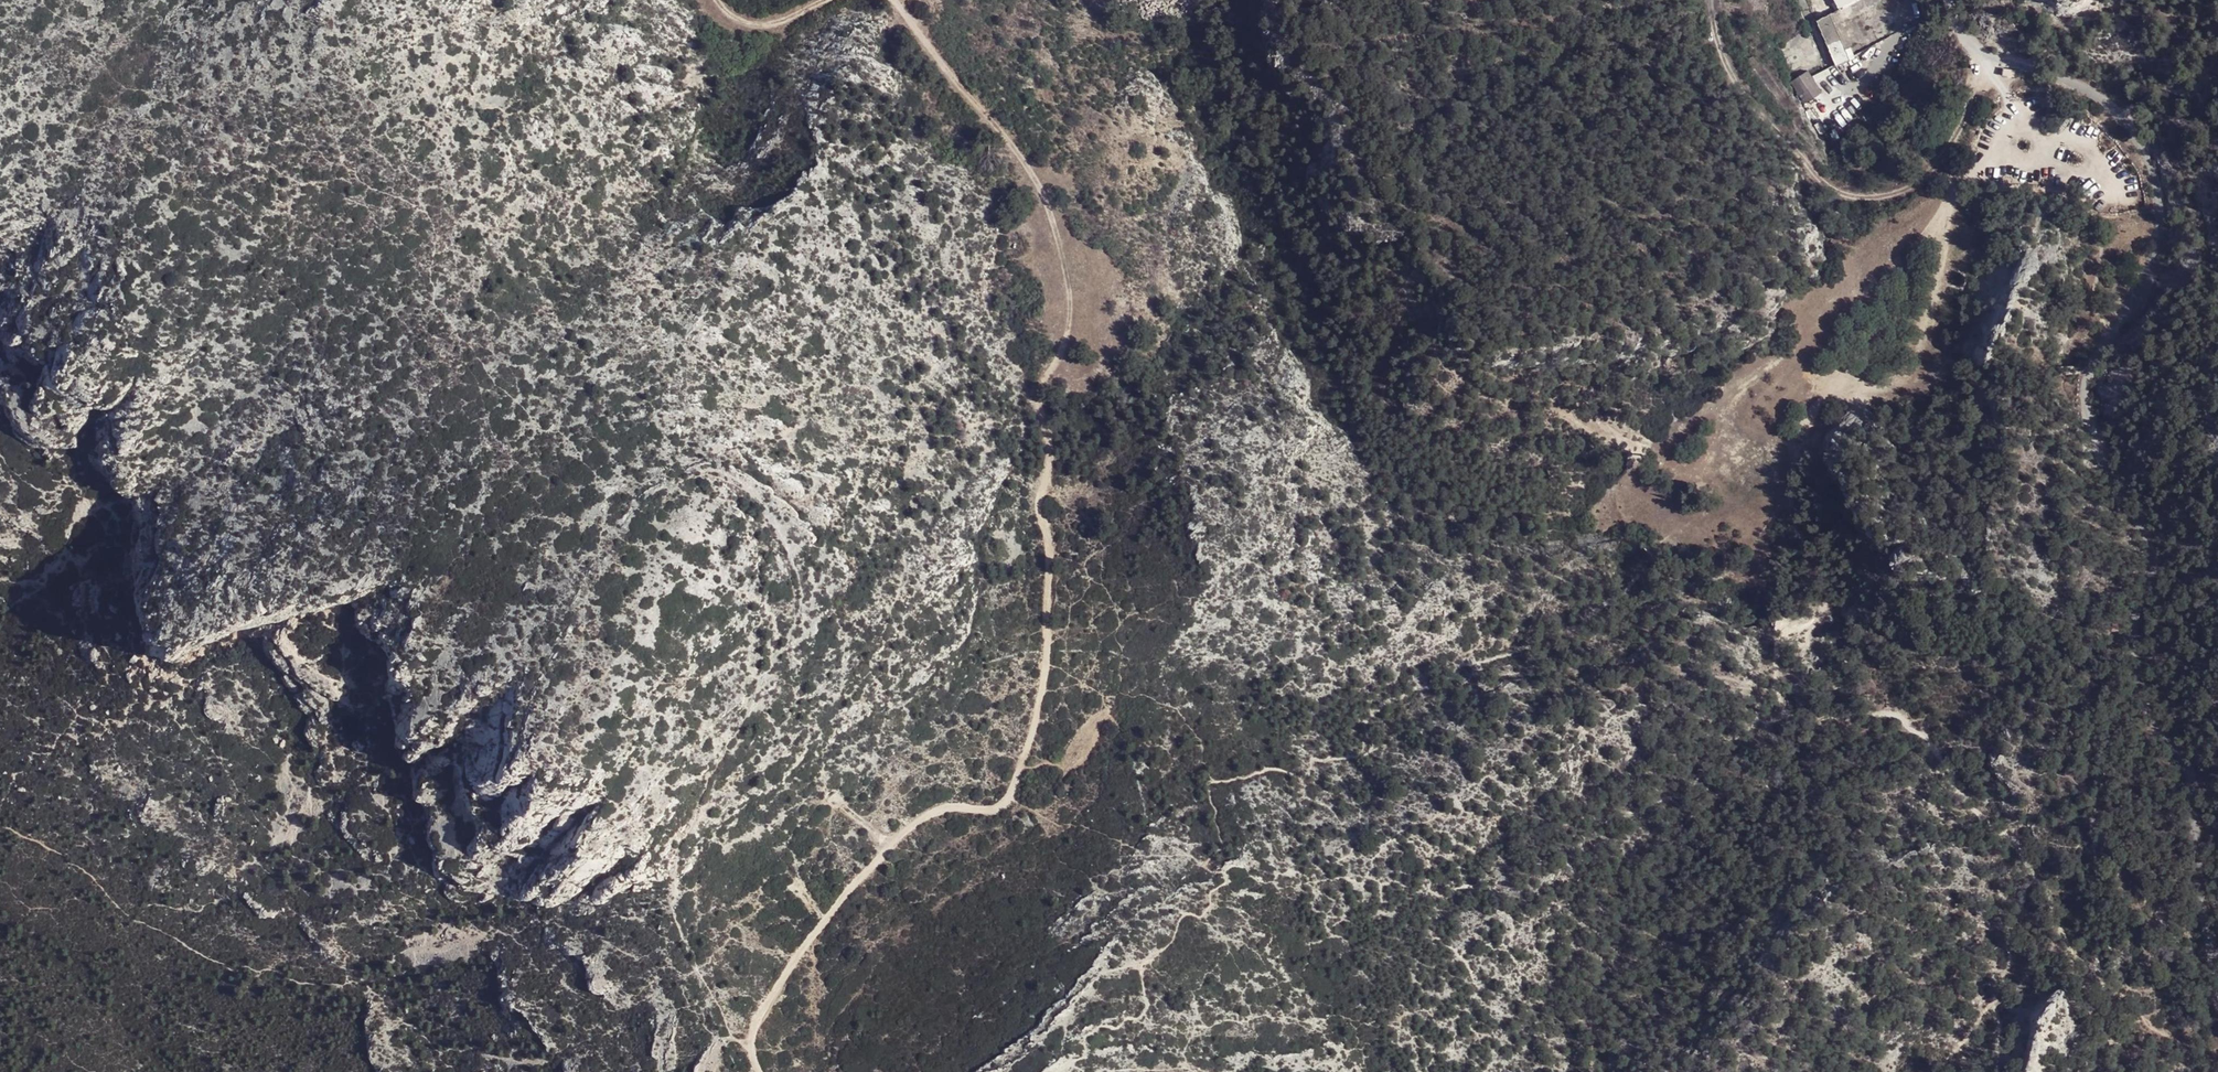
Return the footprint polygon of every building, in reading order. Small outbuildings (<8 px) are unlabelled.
[(1836,10),(1857,0),(1831,0),(1836,10)] [(1835,21),(1821,27),(1840,73),(1854,67),(1835,21)] [(1813,79),(1795,90),(1809,111),(1826,100),(1813,79)] [(1641,547),(1652,556),(1657,549),(1646,540),(1641,547)]
